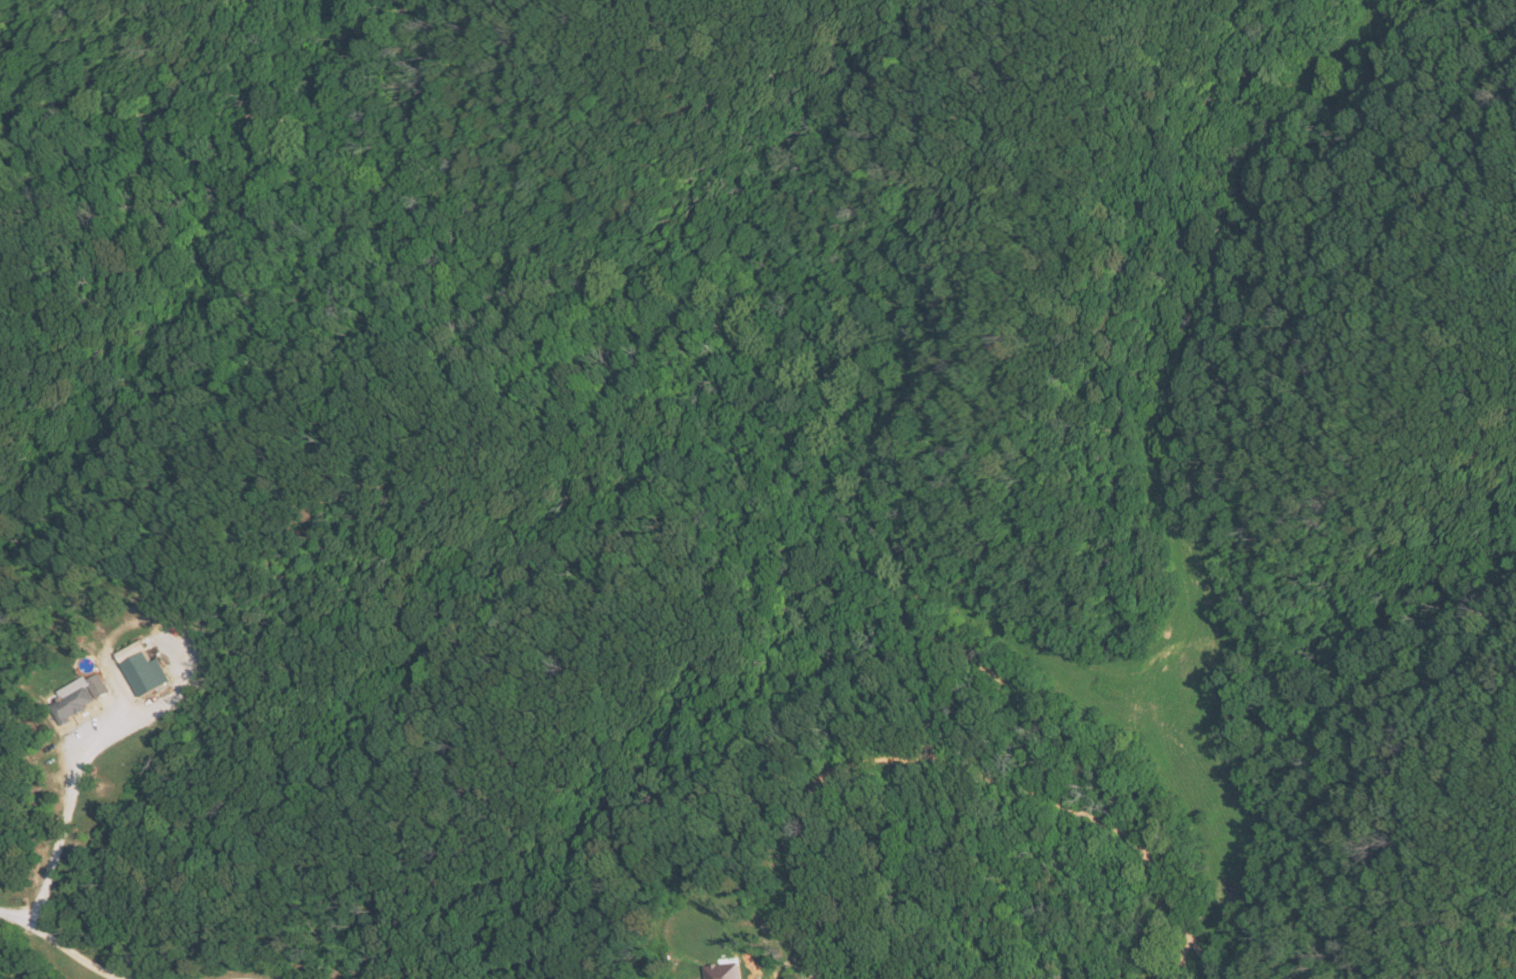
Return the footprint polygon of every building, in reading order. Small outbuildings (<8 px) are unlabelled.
[(146,653),(146,641),(135,641),(135,648),(128,648),(128,654),(146,653)] [(172,681),(159,658),(153,661),(147,651),(124,663),(143,697),(172,681)] [(60,689),(64,698),(53,704),(60,721),(105,701),(107,705),(115,701),(102,673),(89,679),(88,676),(60,689)] [(705,978),(741,978),(739,962),(704,966),(705,978)]
